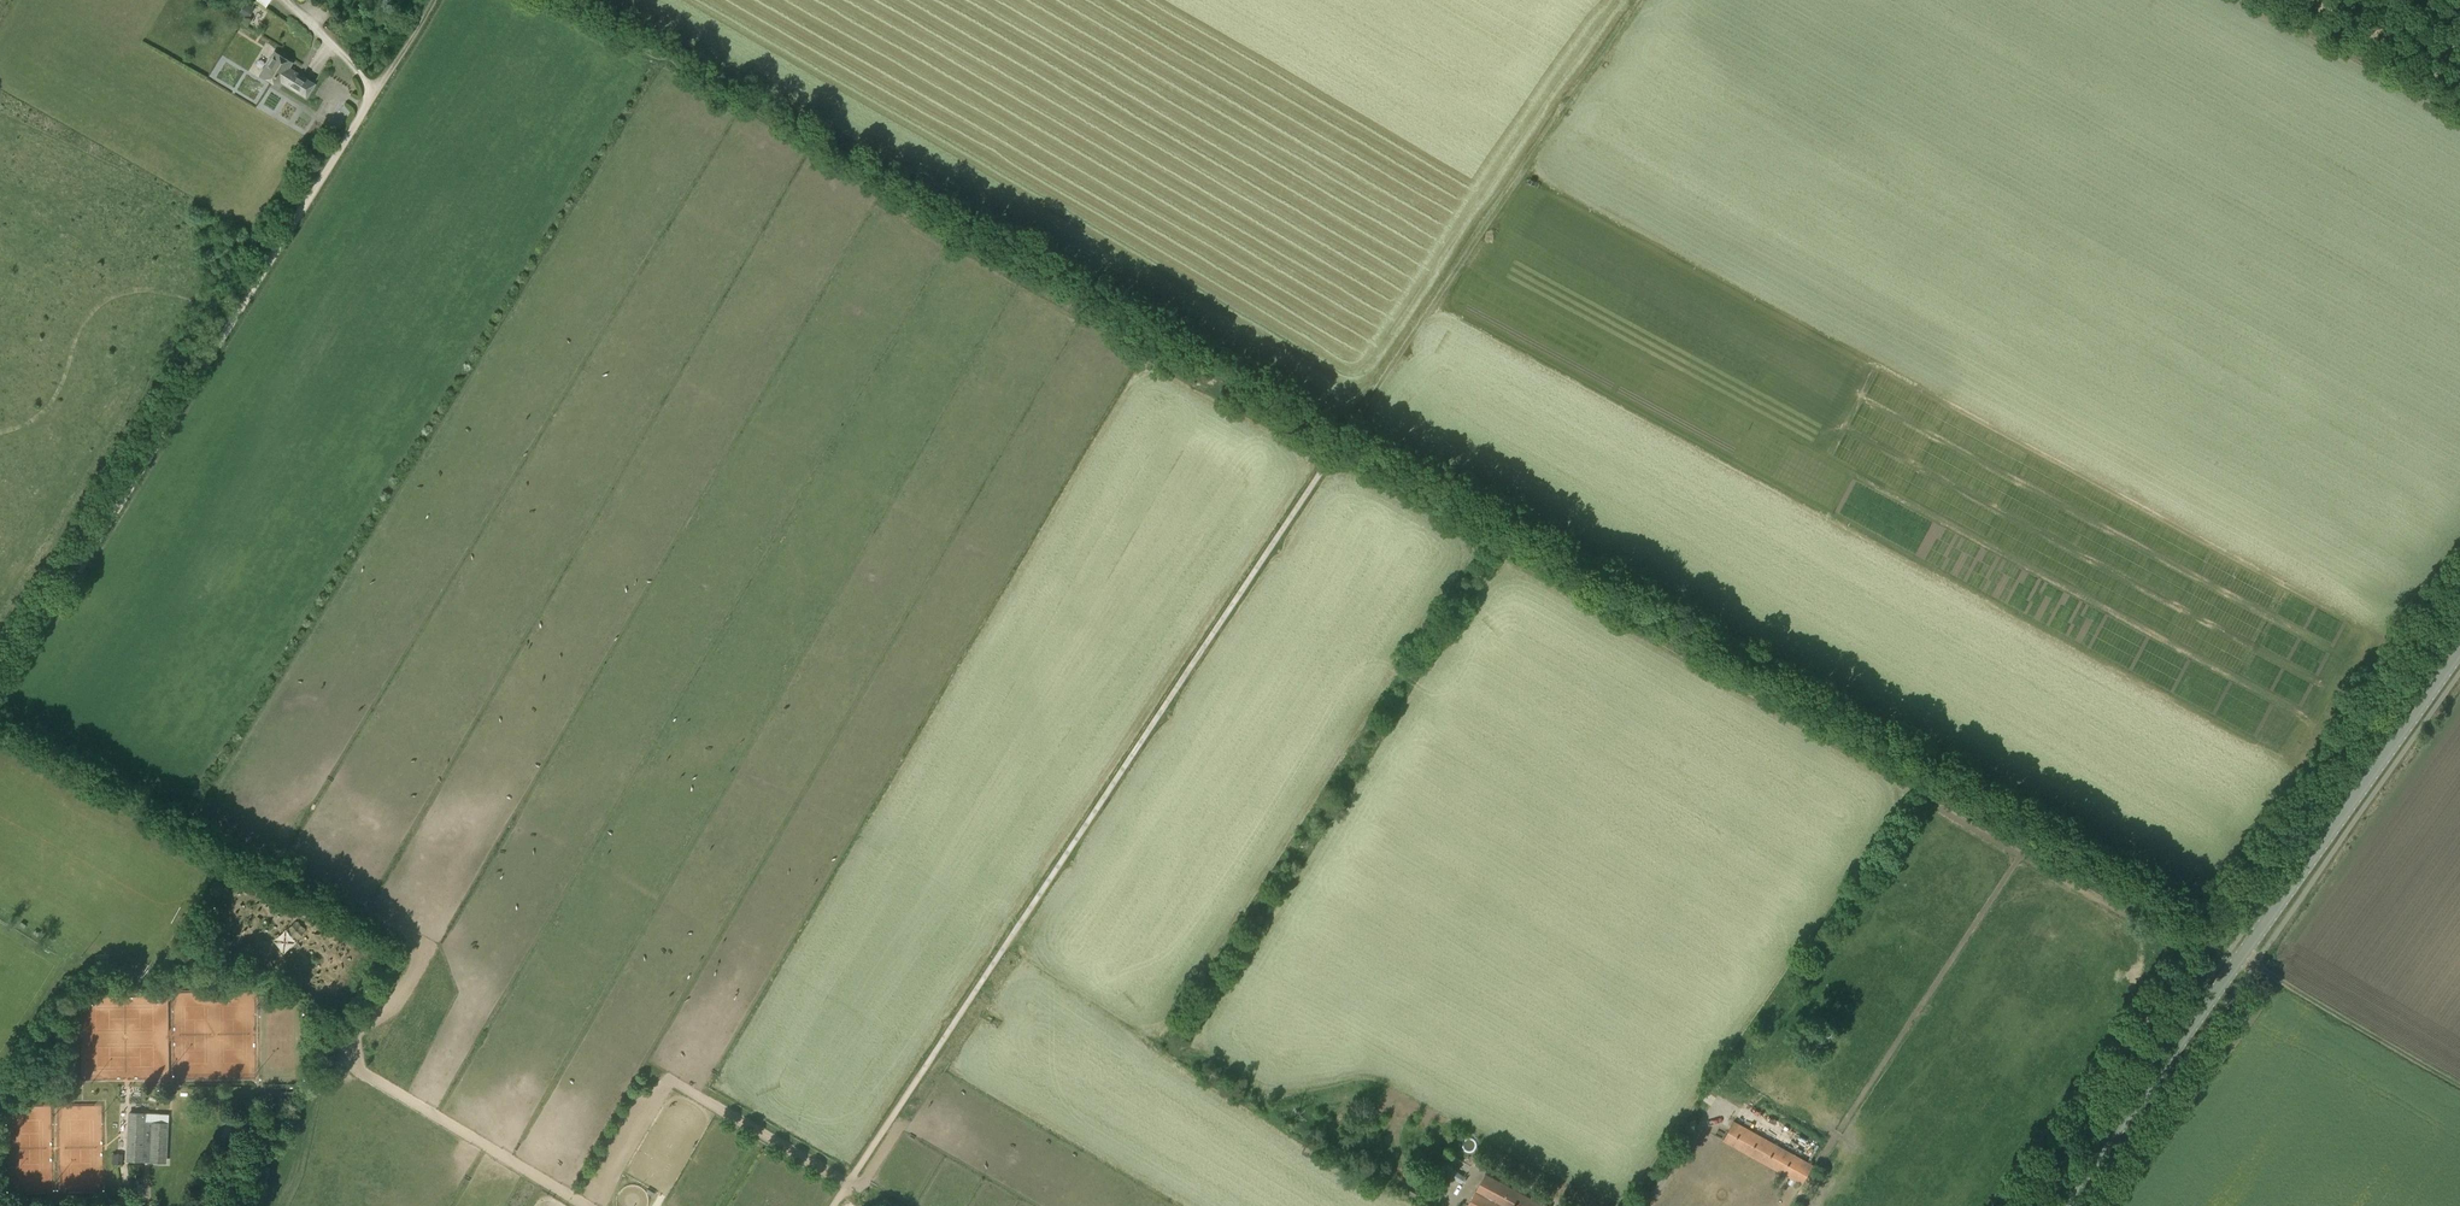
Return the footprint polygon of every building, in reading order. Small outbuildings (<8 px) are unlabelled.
[(245,2),(240,11),(248,17),(254,7),(245,2)] [(274,52),(261,74),(278,85),(280,81),(306,96),(314,83),(289,68),(292,62),(274,52)] [(338,100),(329,120),(339,124),(348,104),(338,100)] [(291,1091),(283,1091),(283,1100),(291,1100),(291,1091)] [(150,1158),(150,1161),(165,1161),(167,1124),(144,1122),(144,1114),(130,1113),(127,1159),(142,1160),(142,1157),(150,1158)] [(1723,1140),(1750,1155),(1802,1184),(1813,1164),(1734,1120),(1723,1140)] [(118,1154),(113,1154),(113,1165),(117,1165),(122,1165),(122,1154),(118,1154)] [(1444,1170),(1462,1181),(1466,1175),(1448,1164),(1444,1170)] [(1486,1172),(1467,1205),(1549,1205),(1486,1172)] [(1407,1195),(1419,1201),(1422,1195),(1411,1189),(1407,1195)]
